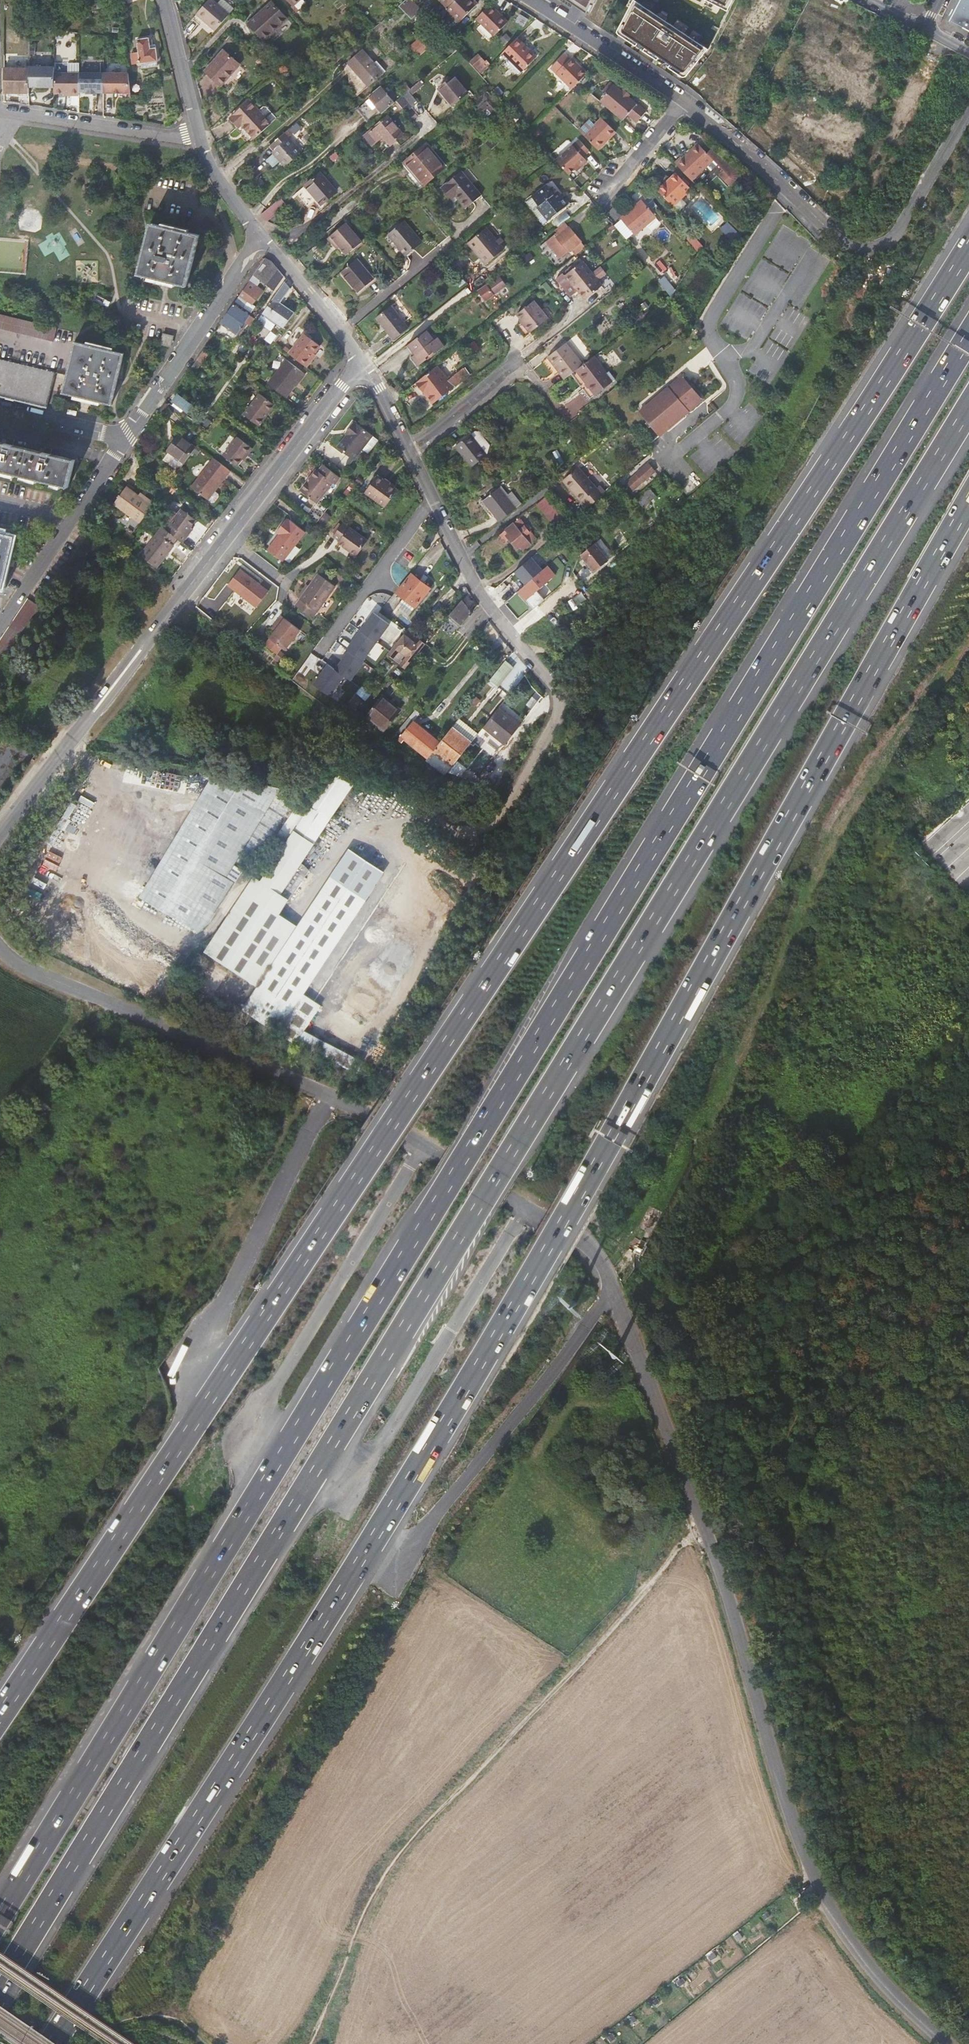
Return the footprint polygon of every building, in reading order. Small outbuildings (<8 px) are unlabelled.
[(230,15),(213,0),(210,0),(197,15),(215,32),(230,15)] [(413,0),(405,0),(404,2),(404,3),(407,5),(411,11),(418,5),(413,0)] [(451,11),(450,12),(459,22),(478,3),(475,0),(441,0),(451,11)] [(588,14),(596,0),(566,0),(588,14)] [(636,0),(634,0),(618,31),(618,32),(618,33),(618,34),(619,35),(680,76),(681,77),(682,77),(683,77),(685,77),(685,76),(686,75),(708,49),(636,0)] [(726,11),(732,0),(705,0),(726,11)] [(968,31),(968,0),(957,0),(947,20),(968,31)] [(287,18),(272,2),(250,22),(264,39),(287,18)] [(407,5),(404,3),(388,17),(393,23),(405,13),(402,10),(407,5)] [(508,21),(490,3),(480,13),(499,30),(508,21)] [(499,30),(480,13),(476,17),(494,35),(499,30)] [(423,54),(428,42),(418,37),(413,49),(423,54)] [(536,56),(517,37),(512,42),(502,51),(522,70),(536,56)] [(132,65),(141,64),(141,69),(158,68),(156,49),(150,50),(149,40),(138,41),(139,52),(129,53),(130,61),(131,61),(132,65)] [(240,64),(225,51),(207,71),(222,84),(240,64)] [(358,74),(372,61),(364,52),(350,65),(358,74)] [(577,82),(586,73),(571,58),(569,59),(564,53),(551,67),(559,75),(571,88),(577,82)] [(468,62),(475,69),(482,63),(475,55),(468,62)] [(384,76),(372,61),(358,74),(370,88),(384,76)] [(56,66),(31,66),(31,68),(30,86),(56,87),(56,72),(56,66)] [(5,92),(30,93),(30,86),(31,68),(5,67),(5,92)] [(56,72),(56,87),(56,93),(65,93),(72,93),(72,95),(80,95),(80,92),(80,74),(56,72)] [(105,74),(80,74),(80,92),(87,92),(87,93),(97,94),(97,93),(104,93),(105,74)] [(129,74),(105,74),(104,93),(131,93),(129,74)] [(571,88),(559,75),(554,81),(567,92),(571,88)] [(466,93),(453,76),(438,89),(451,105),(466,93)] [(567,92),(554,81),(552,83),(564,95),(567,92)] [(422,86),(419,82),(396,101),(406,113),(418,104),(411,95),(422,86)] [(598,100),(621,121),(626,115),(635,123),(644,112),(627,97),(622,92),(610,82),(603,90),(606,92),(598,100)] [(369,98),(382,113),(394,103),(381,88),(369,98)] [(495,96),(490,90),(474,103),(481,112),(490,104),(488,101),(495,96)] [(255,138),(276,119),(266,108),(263,108),(259,111),(249,101),(231,118),(238,126),(241,123),(255,138)] [(582,133),(595,147),(613,130),(599,116),(582,133)] [(402,135),(386,117),(364,136),(371,145),(380,139),(387,147),(402,135)] [(284,133),(270,146),(273,150),(272,152),(273,153),(265,160),(271,167),(280,160),(286,167),(302,153),(284,133)] [(554,160),(567,174),(578,164),(579,165),(585,159),(581,155),(586,149),(576,139),(561,153),(554,160)] [(673,161),(690,180),(707,164),(714,158),(698,141),(683,155),(681,153),(673,161)] [(443,168),(423,146),(405,161),(411,169),(424,184),(443,168)] [(338,157),(335,153),(328,158),(332,162),(338,157)] [(714,158),(707,164),(711,168),(718,162),(714,158)] [(689,188),(673,171),(655,189),(671,205),(689,188)] [(483,196),(463,173),(444,189),(451,198),(456,194),(468,209),(483,196)] [(335,192),(319,174),(295,195),(306,207),(313,201),(320,210),(323,207),(321,204),(335,192)] [(536,201),(549,190),(548,188),(534,199),(536,201)] [(555,197),(549,190),(536,201),(541,208),(539,209),(550,223),(568,208),(558,195),(555,197)] [(261,214),(260,215),(266,222),(286,206),(280,199),(261,214)] [(656,219),(641,202),(620,220),(634,237),(656,219)] [(346,255),(361,243),(342,220),(324,235),(329,242),(332,239),(336,243),(346,255)] [(575,255),(585,247),(565,221),(554,229),(557,233),(549,240),(562,257),(571,250),(575,255)] [(421,242),(404,222),(389,235),(406,255),(421,242)] [(149,226),(138,276),(186,287),(198,237),(149,226)] [(476,252),(494,237),(486,227),(468,242),(476,252)] [(504,248),(494,237),(476,252),(486,263),(504,248)] [(319,258),(310,248),(298,259),(306,269),(319,258)] [(284,276),(267,255),(239,295),(242,297),(246,292),(256,299),(262,290),(256,286),(260,280),(274,290),(284,276)] [(373,280),(356,260),(342,272),(359,292),(373,280)] [(659,261),(654,265),(658,271),(663,266),(659,261)] [(591,283),(602,274),(598,269),(590,275),(580,263),(564,275),(563,274),(557,279),(571,297),(577,292),(578,293),(591,283)] [(507,282),(500,272),(488,281),(496,291),(507,282)] [(610,284),(602,274),(591,283),(578,293),(583,300),(599,287),(602,290),(610,284)] [(283,329),(295,313),(281,303),(291,289),(286,282),(263,314),(283,329)] [(487,301),(496,294),(488,283),(478,290),(487,301)] [(530,331),(547,318),(535,301),(518,314),(524,321),(526,323),(524,325),(530,331)] [(252,315),(234,303),(223,320),(240,333),(252,315)] [(396,322),(401,317),(391,306),(377,317),(387,329),(396,322)] [(47,409),(56,374),(67,377),(63,394),(112,405),(124,355),(75,343),(77,335),(74,334),(0,317),(0,398),(47,409)] [(409,327),(401,317),(396,322),(387,329),(395,339),(409,327)] [(548,319),(547,318),(530,331),(531,332),(548,319)] [(517,326),(525,335),(530,331),(524,325),(526,323),(524,321),(517,326)] [(426,329),(407,344),(415,354),(411,357),(418,365),(444,345),(437,336),(434,339),(426,329)] [(288,355),(305,368),(310,361),(308,360),(318,346),(303,335),(288,355)] [(582,389),(589,398),(614,379),(608,371),(606,373),(593,357),(583,365),(565,343),(547,357),(564,379),(570,375),(582,389)] [(206,345),(191,367),(196,371),(211,349),(206,345)] [(304,375),(285,361),(267,385),(285,399),(304,375)] [(451,379),(439,364),(414,384),(431,406),(469,375),(463,369),(451,379)] [(707,401),(685,376),(642,416),(664,440),(707,401)] [(587,400),(589,398),(582,389),(579,391),(587,400)] [(178,392),(172,400),(188,411),(194,403),(178,392)] [(273,405),(259,394),(243,415),(257,426),(273,405)] [(376,432),(358,418),(352,426),(353,428),(341,444),(357,456),(376,432)] [(479,447),(485,442),(478,434),(475,434),(471,437),(470,437),(456,448),(472,469),(487,457),(479,447)] [(166,451),(182,464),(194,448),(177,435),(166,451)] [(250,449),(236,439),(222,457),(234,466),(243,455),(245,457),(250,449)] [(490,448),(485,442),(479,447),(487,457),(490,448)] [(69,488),(76,461),(0,443),(0,471),(69,488)] [(211,492),(227,471),(211,459),(188,488),(209,504),(212,504),(216,499),(216,496),(211,492)] [(635,490),(657,470),(649,461),(627,481),(635,490)] [(343,475),(327,462),(322,469),(320,467),(304,488),(320,499),(336,480),(338,481),(343,475)] [(582,502),(588,508),(608,490),(602,483),(599,486),(581,466),(565,480),(583,501),(582,502)] [(400,487),(380,472),(368,489),(388,504),(400,487)] [(653,493),(646,484),(634,494),(642,503),(653,493)] [(112,503),(121,510),(133,493),(124,486),(112,503)] [(502,522),(518,509),(500,489),(485,501),(502,522)] [(133,493),(121,510),(138,522),(143,516),(151,506),(133,493)] [(175,540),(181,544),(185,538),(183,536),(193,522),(179,511),(164,531),(175,540)] [(323,523),(331,529),(335,523),(327,517),(323,523)] [(291,521),(288,518),(278,531),(281,533),(269,548),(284,560),(306,531),(292,519),(291,521)] [(537,542),(521,520),(502,535),(508,542),(509,541),(515,549),(519,546),(524,553),(537,542)] [(369,538),(344,521),(335,533),(341,538),(339,541),(358,554),(369,538)] [(175,540),(164,531),(162,530),(139,559),(154,570),(171,548),(170,546),(175,540)] [(2,589),(14,538),(0,535),(0,588),(2,589)] [(591,542),(579,552),(593,569),(605,558),(591,542)] [(520,588),(545,566),(536,555),(511,577),(520,588)] [(517,591),(524,599),(525,600),(553,574),(545,566),(520,588),(517,591)] [(257,605),(269,590),(241,568),(229,584),(257,605)] [(336,586),(319,573),(296,605),(313,617),(336,586)] [(431,589),(411,573),(397,592),(417,607),(431,589)] [(473,612),(463,599),(451,614),(463,624),(473,612)] [(39,608),(28,600),(0,641),(0,664),(39,608)] [(313,683),(339,700),(368,654),(378,659),(391,638),(394,639),(403,624),(369,603),(364,611),(368,614),(335,666),(327,661),(313,683)] [(281,616),(276,622),(280,625),(275,631),(269,638),(285,650),(300,631),(281,616)] [(280,625),(276,622),(271,628),(275,631),(280,625)] [(389,653),(407,666),(427,642),(422,639),(418,644),(407,635),(411,630),(408,628),(389,653)] [(418,644),(422,639),(411,630),(407,635),(418,644)] [(487,673),(492,678),(504,663),(498,659),(487,673)] [(492,678),(490,681),(497,686),(513,666),(506,661),(504,663),(492,678)] [(386,691),(371,709),(389,724),(403,707),(386,691)] [(355,695),(347,706),(354,712),(363,701),(355,695)] [(485,725),(505,742),(519,724),(499,707),(485,725)] [(401,739),(428,760),(436,750),(441,743),(414,722),(413,724),(408,720),(397,733),(402,737),(401,739)] [(440,759),(451,768),(471,742),(453,728),(441,743),(436,750),(442,755),(434,765),(428,760),(426,762),(433,768),(440,759)] [(475,775),(478,777),(494,756),(486,749),(477,761),(482,766),(475,775)] [(436,750),(428,760),(434,765),(442,755),(436,750)] [(243,1005),(351,1075),(359,1063),(306,1029),(321,1006),(304,996),(384,873),(347,849),(298,926),(280,915),(289,900),(310,869),(301,863),(355,779),(326,761),(300,801),(290,794),(257,845),(269,852),(275,841),(282,846),(259,882),(250,877),(202,952),(255,986),(243,1005)] [(469,770),(475,775),(482,766),(477,761),(469,770)] [(138,897),(198,933),(208,924),(257,845),(290,794),(278,787),(224,774),(211,775),(138,897)] [(639,1302),(635,1297),(633,1296),(630,1299),(635,1305),(636,1305),(639,1302)]
